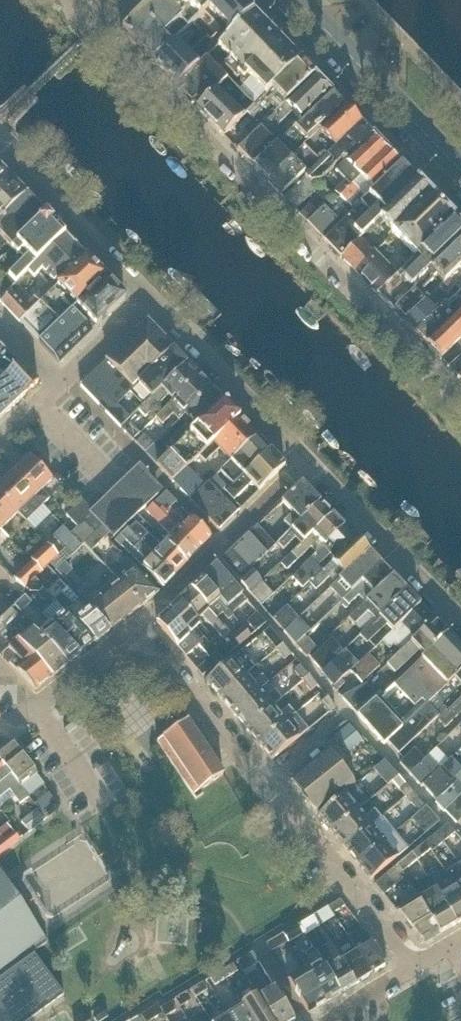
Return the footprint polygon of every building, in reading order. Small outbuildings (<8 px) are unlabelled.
[(166,0),(155,0),(122,32),(153,63),(174,43),(175,42),(197,20),(191,15),(186,19),(166,0)] [(186,19),(191,15),(197,20),(208,10),(218,0),(166,0),(186,19)] [(208,10),(232,34),(253,13),(252,11),(251,8),(248,7),(241,0),(218,0),(208,10)] [(301,62),(279,39),(253,13),(232,34),(219,47),(230,59),(224,65),(238,80),(241,77),(244,80),(242,82),(245,86),(251,81),(266,96),(301,62)] [(174,43),(153,63),(155,65),(156,68),(159,69),(177,88),(199,66),(175,42),(174,43)] [(248,114),(254,108),(206,59),(199,66),(177,88),(176,88),(197,109),(224,137),(248,114)] [(278,112),(315,76),(301,62),(266,96),(254,108),(248,114),(254,120),(271,104),(278,112)] [(302,122),(332,93),(315,76),(278,112),(268,122),(275,129),(293,112),(302,122)] [(277,145),(291,160),(307,145),(346,108),(332,93),(302,122),(277,145)] [(323,161),(328,156),(362,124),(346,108),(307,145),(323,161)] [(345,164),(361,149),(374,136),(362,124),(328,156),(329,156),(307,178),(311,183),(321,181),(338,164),(342,161),(345,164)] [(277,145),(261,130),(238,152),(254,168),(277,145)] [(388,151),(386,149),(374,136),(361,149),(345,164),(342,161),(338,164),(350,176),(335,191),(340,196),(388,151)] [(268,182),(291,160),(277,145),(254,168),(268,182)] [(309,174),(323,161),(307,145),(291,160),(268,182),(282,196),(307,172),(309,174)] [(362,204),(402,165),(388,151),(340,196),(347,203),(354,196),(362,204)] [(362,237),(374,225),(418,182),(402,165),(362,204),(372,213),(355,230),(362,237)] [(0,168),(0,194),(13,182),(0,168)] [(308,198),(318,190),(311,183),(307,178),(297,186),(308,198)] [(27,197),(13,182),(0,194),(0,223),(27,197)] [(392,232),(430,195),(418,182),(374,225),(378,229),(383,223),(392,232)] [(320,211),(308,198),(297,186),(284,198),(308,223),(320,211)] [(416,257),(420,253),(454,220),(430,195),(392,232),(416,257)] [(19,243),(47,217),(34,203),(27,197),(0,223),(0,252),(7,245),(12,250),(19,243)] [(355,230),(372,213),(362,204),(342,223),(325,240),(342,257),(361,238),(362,237),(355,230)] [(325,240),(342,223),(325,206),(320,211),(308,223),(325,240)] [(65,236),(47,217),(19,243),(12,250),(24,262),(0,285),(0,300),(17,284),(65,236)] [(460,240),(460,227),(454,220),(420,253),(426,260),(403,282),(397,276),(378,294),(394,310),(446,257),(445,256),(460,240)] [(48,276),(77,248),(65,236),(17,284),(20,287),(23,285),(26,288),(43,271),(48,276)] [(356,272),(375,253),(361,238),(342,257),(356,272)] [(445,256),(446,257),(394,310),(405,322),(416,312),(405,300),(408,297),(412,302),(433,281),(433,279),(437,276),(444,284),(460,268),(460,240),(445,256)] [(31,313),(87,259),(77,248),(48,276),(53,281),(26,308),(31,313)] [(367,283),(386,265),(375,253),(356,272),(367,283)] [(40,343),(107,279),(87,259),(31,313),(20,323),(40,343)] [(378,295),(378,294),(397,276),(386,265),(367,283),(378,295)] [(444,284),(440,289),(446,295),(458,284),(460,288),(460,268),(444,284)] [(97,327),(126,299),(107,279),(40,343),(59,364),(97,327)] [(26,308),(20,301),(11,293),(1,303),(20,323),(31,313),(26,308)] [(460,306),(455,300),(448,307),(445,305),(437,313),(416,333),(427,344),(460,312),(460,306)] [(427,302),(405,322),(416,333),(437,313),(427,302)] [(427,344),(441,360),(458,344),(460,341),(460,312),(427,344)] [(186,364),(173,351),(174,350),(148,322),(108,361),(125,378),(134,387),(141,395),(142,394),(149,401),(160,390),(188,364),(187,363),(186,364)] [(0,344),(0,361),(0,362),(0,371),(24,397),(38,384),(38,385),(39,383),(38,382),(38,383),(21,364),(20,363),(19,363),(0,344)] [(458,344),(441,360),(449,368),(460,357),(460,347),(458,344)] [(451,370),(458,377),(460,375),(460,360),(451,370)] [(107,413),(115,404),(134,387),(125,378),(108,361),(99,369),(91,377),(81,386),(98,404),(107,413)] [(174,402),(201,377),(188,364),(160,390),(149,401),(140,410),(146,417),(168,396),(174,402)] [(0,382),(0,397),(12,409),(24,397),(0,371),(0,382)] [(213,389),(212,389),(201,377),(174,402),(152,423),(159,430),(180,409),(186,415),(213,389)] [(176,448),(225,402),(213,389),(186,415),(192,421),(170,442),(176,448)] [(12,409),(0,397),(0,420),(12,409)] [(173,482),(184,471),(187,469),(200,456),(241,419),(225,402),(176,448),(157,466),(173,482)] [(232,463),(259,438),(241,419),(200,456),(206,463),(220,450),(232,463)] [(133,441),(141,433),(131,423),(123,430),(133,441)] [(145,453),(154,445),(145,435),(136,444),(145,453)] [(234,487),(272,451),(259,438),(232,463),(222,472),(229,479),(228,480),(234,487)] [(154,445),(145,453),(153,461),(162,453),(154,445)] [(260,491),(286,466),(272,451),(234,487),(227,494),(242,509),(249,503),(242,495),(253,484),(260,491)] [(42,491),(52,481),(31,457),(13,474),(43,506),(50,499),(42,491)] [(146,482),(148,472),(140,465),(93,510),(90,513),(103,527),(114,538),(159,495),(146,482)] [(184,471),(173,482),(191,501),(205,488),(187,469),(184,471)] [(43,506),(13,474),(0,487),(0,494),(18,513),(27,522),(43,506)] [(217,477),(210,483),(211,484),(220,494),(227,487),(217,477)] [(301,522),(321,502),(303,483),(282,503),(293,514),(285,522),(292,530),(301,521),(301,522)] [(220,494),(211,484),(191,501),(220,530),(238,512),(224,497),(220,494)] [(184,524),(170,509),(177,502),(167,492),(154,505),(198,552),(211,538),(191,517),(184,524)] [(18,513),(0,494),(0,528),(1,530),(18,513)] [(90,513),(93,510),(83,501),(67,516),(76,526),(90,513)] [(302,545),(334,515),(321,502),(301,522),(301,521),(292,530),(282,540),(288,546),(296,539),(302,545)] [(187,564),(198,552),(154,505),(148,511),(172,536),(167,543),(187,564)] [(85,544),(98,531),(103,527),(90,513),(76,526),(79,528),(74,533),(85,544)] [(317,554),(326,546),(345,527),(334,515),(302,545),(293,554),(298,560),(311,548),(317,554)] [(161,548),(157,544),(153,539),(148,535),(140,527),(137,523),(130,529),(142,542),(150,551),(175,576),(187,564),(167,543),(161,548)] [(267,554),(276,546),(258,526),(249,534),(267,554)] [(61,544),(71,534),(63,527),(53,536),(61,544)] [(142,542),(128,527),(116,540),(122,546),(127,541),(135,548),(148,562),(143,568),(164,588),(175,576),(142,542)] [(335,560),(357,540),(345,527),(326,546),(317,554),(300,570),(301,570),(293,578),(303,588),(311,581),(312,582),(323,572),(318,567),(330,555),(335,560)] [(85,544),(86,545),(91,550),(105,537),(98,531),(85,544)] [(252,569),(267,554),(249,534),(222,560),(239,581),(252,569)] [(336,584),(345,575),(369,552),(357,540),(335,560),(323,572),(312,582),(310,584),(317,590),(330,578),(336,584)] [(42,572),(47,568),(59,555),(47,543),(30,559),(33,562),(42,572)] [(344,599),(381,565),(369,552),(357,564),(346,575),(336,584),(333,587),(338,593),(341,596),(344,599)] [(137,569),(128,559),(121,566),(117,562),(109,569),(115,576),(144,605),(159,593),(136,571),(137,569)] [(25,589),(34,580),(42,572),(33,562),(15,579),(25,589)] [(62,577),(71,568),(65,562),(56,571),(62,577)] [(248,602),(217,565),(202,579),(222,601),(233,614),(248,602)] [(371,598),(374,595),(393,577),(381,565),(344,599),(344,600),(349,605),(359,596),(364,601),(365,603),(366,603),(371,598)] [(144,605),(115,576),(109,569),(107,567),(79,595),(113,629),(144,605)] [(44,591),(57,578),(47,568),(42,572),(34,580),(44,590),(44,591)] [(251,594),(263,583),(263,582),(252,569),(239,581),(251,594)] [(366,603),(349,618),(355,624),(368,612),(374,618),(377,621),(385,613),(407,591),(393,577),(374,595),(371,598),(366,603)] [(233,614),(222,601),(202,579),(191,590),(218,620),(225,615),(230,621),(235,617),(233,614)] [(263,583),(251,594),(262,606),(274,595),(263,583)] [(96,643),(110,632),(68,588),(66,590),(61,595),(56,600),(55,601),(55,602),(56,603),(57,604),(66,613),(71,618),(75,623),(96,643)] [(230,634),(218,620),(191,590),(180,600),(199,621),(202,624),(206,629),(211,624),(218,632),(224,639),(226,641),(232,636),(230,634)] [(394,631),(421,606),(407,591),(385,613),(377,621),(364,633),(367,636),(370,633),(374,637),(387,624),(394,631)] [(21,612),(31,602),(25,596),(15,606),(21,612)] [(217,665),(223,660),(217,653),(197,629),(202,624),(199,621),(180,600),(169,611),(200,646),(217,665)] [(96,643),(75,623),(71,618),(66,613),(57,604),(56,604),(49,610),(43,615),(51,623),(59,632),(82,654),(96,643)] [(284,632),(297,620),(299,618),(287,605),(273,619),(284,632)] [(401,652),(415,639),(435,621),(421,606),(394,631),(382,642),(390,650),(395,645),(401,652)] [(19,616),(12,609),(0,620),(0,621),(6,628),(19,616)] [(187,657),(200,646),(169,611),(157,622),(187,657)] [(258,613),(247,622),(256,633),(267,623),(258,613)] [(295,644),(305,635),(308,632),(297,620),(284,632),(295,644)] [(425,657),(449,635),(435,621),(415,639),(391,662),(398,669),(418,650),(425,657)] [(82,654),(59,632),(51,623),(38,634),(68,665),(82,654)] [(240,645),(251,636),(244,627),(233,637),(240,645)] [(277,650),(284,644),(270,628),(264,634),(277,650)] [(68,665),(38,634),(32,629),(19,642),(52,677),(68,665)] [(305,635),(295,644),(308,659),(317,649),(305,635)] [(460,673),(460,647),(449,635),(425,657),(396,684),(416,705),(423,698),(428,704),(460,673)] [(344,652),(338,646),(333,639),(311,659),(322,672),(344,652)] [(19,642),(18,641),(9,648),(17,657),(10,662),(16,669),(36,690),(52,677),(19,642)] [(284,644),(277,650),(285,659),(292,654),(284,644)] [(220,697),(247,675),(256,667),(243,651),(207,681),(220,697)] [(351,671),(350,672),(361,684),(380,668),(368,655),(351,671)] [(335,686),(350,672),(351,671),(338,658),(323,673),(335,686)] [(203,677),(213,668),(207,662),(197,670),(203,677)] [(303,681),(310,675),(302,666),(295,671),(303,681)] [(428,704),(398,733),(388,742),(400,753),(433,724),(435,726),(440,721),(450,712),(448,710),(442,704),(460,687),(460,673),(428,704)] [(264,677),(255,684),(247,675),(220,697),(233,713),(260,691),(269,683),(264,677)] [(310,675),(303,681),(311,691),(318,685),(310,675)] [(373,706),(381,699),(367,684),(342,698),(352,708),(359,717),(360,718),(373,706)] [(277,692),(268,700),(260,691),(233,713),(246,729),(273,706),(282,698),(277,692)] [(329,713),(336,707),(328,697),(321,703),(329,713)] [(450,712),(440,721),(446,728),(460,714),(460,701),(450,712)] [(290,708),(281,716),(273,706),(246,729),(259,744),(295,714),(290,708)] [(373,706),(360,718),(384,745),(388,742),(398,733),(373,706)] [(272,760),(309,730),(295,714),(259,744),(272,760)] [(201,790),(224,775),(188,721),(158,742),(170,760),(175,767),(182,777),(194,795),(197,799),(204,794),(201,790)] [(349,724),(334,737),(348,753),(363,741),(349,724)] [(11,742),(0,751),(0,763),(20,788),(28,798),(45,785),(11,742)] [(410,774),(425,760),(415,749),(401,763),(410,774)] [(319,813),(353,785),(326,752),(292,780),(296,785),(300,782),(314,799),(310,803),(319,813)] [(436,771),(440,768),(429,756),(425,760),(410,774),(421,785),(436,771)] [(392,782),(399,776),(385,761),(379,767),(392,782)] [(20,788),(0,763),(0,799),(12,789),(15,792),(13,794),(21,804),(28,798),(20,788)] [(433,799),(455,779),(442,766),(440,768),(436,771),(421,785),(434,798),(433,799)] [(406,797),(413,791),(399,776),(392,782),(406,797)] [(460,796),(460,784),(459,782),(452,788),(460,797),(460,796)] [(332,832),(359,810),(369,802),(355,785),(319,816),(332,832)] [(445,812),(460,797),(452,788),(436,803),(445,812)] [(427,807),(418,797),(413,791),(406,797),(420,812),(427,807)] [(445,812),(456,824),(460,820),(460,796),(460,797),(445,812)] [(46,820),(60,809),(55,802),(41,812),(46,820)] [(426,835),(441,822),(427,807),(420,812),(411,819),(426,835)] [(382,818),(375,810),(365,818),(359,810),(332,832),(345,848),(372,826),(382,818)] [(30,832),(45,821),(37,811),(22,822),(30,832)] [(358,864),(385,841),(372,826),(345,848),(358,864)] [(444,840),(454,832),(445,827),(439,832),(444,840)] [(14,831),(5,838),(6,840),(11,846),(20,839),(14,831)] [(431,849),(444,840),(439,832),(425,842),(426,843),(431,849)] [(11,846),(6,840),(4,841),(0,844),(0,855),(11,846)] [(372,880),(399,857),(385,841),(358,864),(372,880)] [(431,849),(426,843),(425,842),(413,853),(419,860),(431,849)] [(403,873),(419,860),(413,853),(398,866),(403,873)] [(452,865),(444,869),(460,897),(460,868),(459,865),(454,868),(452,865)] [(444,869),(429,878),(457,924),(460,922),(460,897),(444,869)] [(0,874),(0,979),(34,953),(50,941),(47,937),(0,874)] [(393,881),(388,874),(376,884),(384,895),(403,879),(400,875),(393,881)] [(440,934),(457,924),(429,878),(412,888),(419,899),(440,934)] [(425,944),(440,934),(419,899),(398,912),(425,944)] [(333,914),(346,906),(341,900),(329,907),(333,914)] [(333,915),(333,914),(329,907),(315,916),(319,923),(333,915)] [(320,924),(319,923),(315,916),(299,925),(304,934),(320,924)] [(289,943),(304,934),(299,925),(284,934),(288,942),(289,943)] [(374,942),(373,942),(363,928),(348,937),(371,976),(387,966),(388,966),(374,942)] [(340,942),(334,931),(326,936),(332,945),(341,961),(357,984),(371,976),(348,937),(340,942)] [(272,951),(288,942),(284,934),(268,944),(272,951)] [(324,949),(319,940),(311,945),(314,949),(326,970),(341,994),(357,984),(341,961),(332,945),(324,949)] [(326,1003),(341,994),(326,970),(314,949),(305,955),(311,965),(304,969),(326,1003)] [(65,995),(34,953),(0,979),(0,1020),(27,1020),(63,995),(64,996),(65,995)] [(243,973),(260,963),(253,953),(237,962),(243,973)] [(227,979),(239,972),(234,964),(222,971),(227,979)] [(309,1013),(326,1003),(304,969),(288,978),(309,1013)] [(222,971),(211,978),(216,986),(226,980),(227,979),(222,971)] [(269,991),(257,971),(246,978),(256,995),(264,1008),(272,1020),(295,1020),(274,987),(269,991)] [(196,997),(208,991),(203,983),(192,990),(196,997)] [(180,1007),(192,1000),(187,992),(176,999),(180,1007)] [(256,995),(249,999),(245,1002),(242,998),(238,1000),(242,1007),(251,1020),(272,1020),(264,1008),(256,995)] [(161,1009),(164,1014),(166,1018),(177,1012),(171,1002),(161,1009)] [(161,1009),(159,1005),(140,1018),(142,1020),(152,1020),(164,1014),(161,1009)] [(242,1007),(227,1016),(230,1020),(251,1020),(242,1007)]
